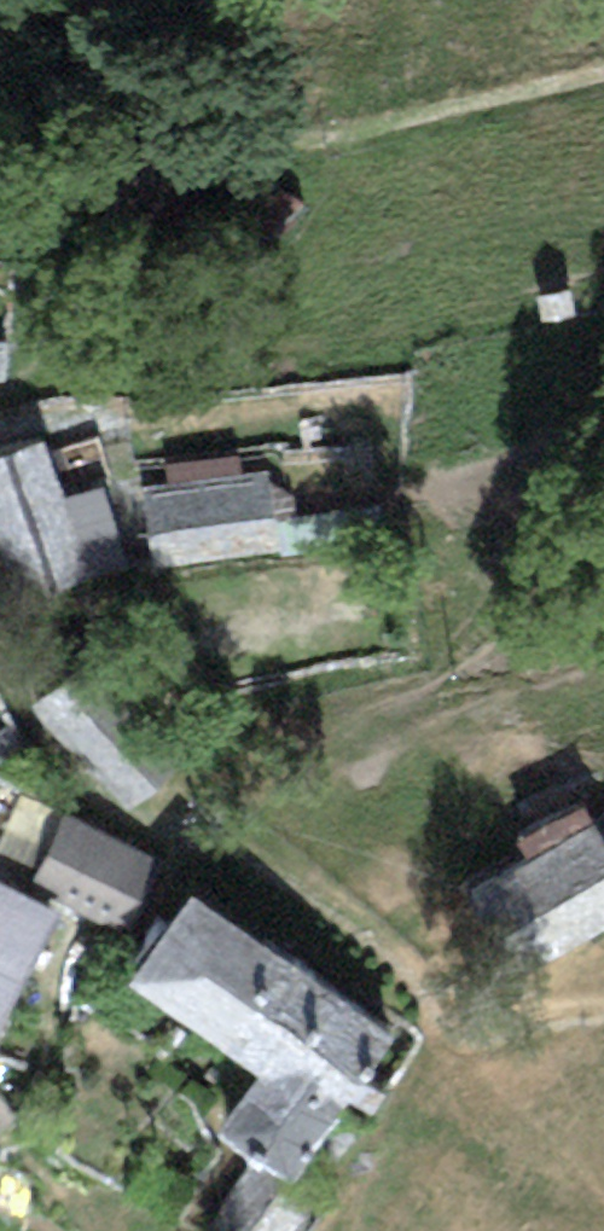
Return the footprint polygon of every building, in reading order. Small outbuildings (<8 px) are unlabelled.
[(279,240),(305,210),(281,189),(254,219),(279,240)] [(571,290),(537,297),(543,327),(577,320),(571,290)] [(0,343),(0,384),(9,384),(7,343),(0,343)] [(0,450),(0,571),(13,612),(130,575),(104,490),(65,502),(44,436),(0,450)] [(238,458),(166,466),(168,483),(240,474),(238,458)] [(153,571),(279,552),(276,523),(269,470),(240,474),(168,483),(141,487),(153,571)] [(383,542),(381,507),(276,523),(279,552),(280,557),(383,542)] [(40,711),(128,810),(183,761),(96,662),(40,711)] [(603,929),(603,839),(594,821),(585,806),(518,844),(526,859),(463,895),(511,981),(603,929)] [(130,933),(164,864),(66,814),(32,881),(130,933)] [(603,839),(603,816),(594,821),(603,839)] [(59,916),(0,882),(0,1030),(59,916)] [(193,898),(131,987),(261,1077),(218,1138),(291,1189),(396,1038),(193,898)]
